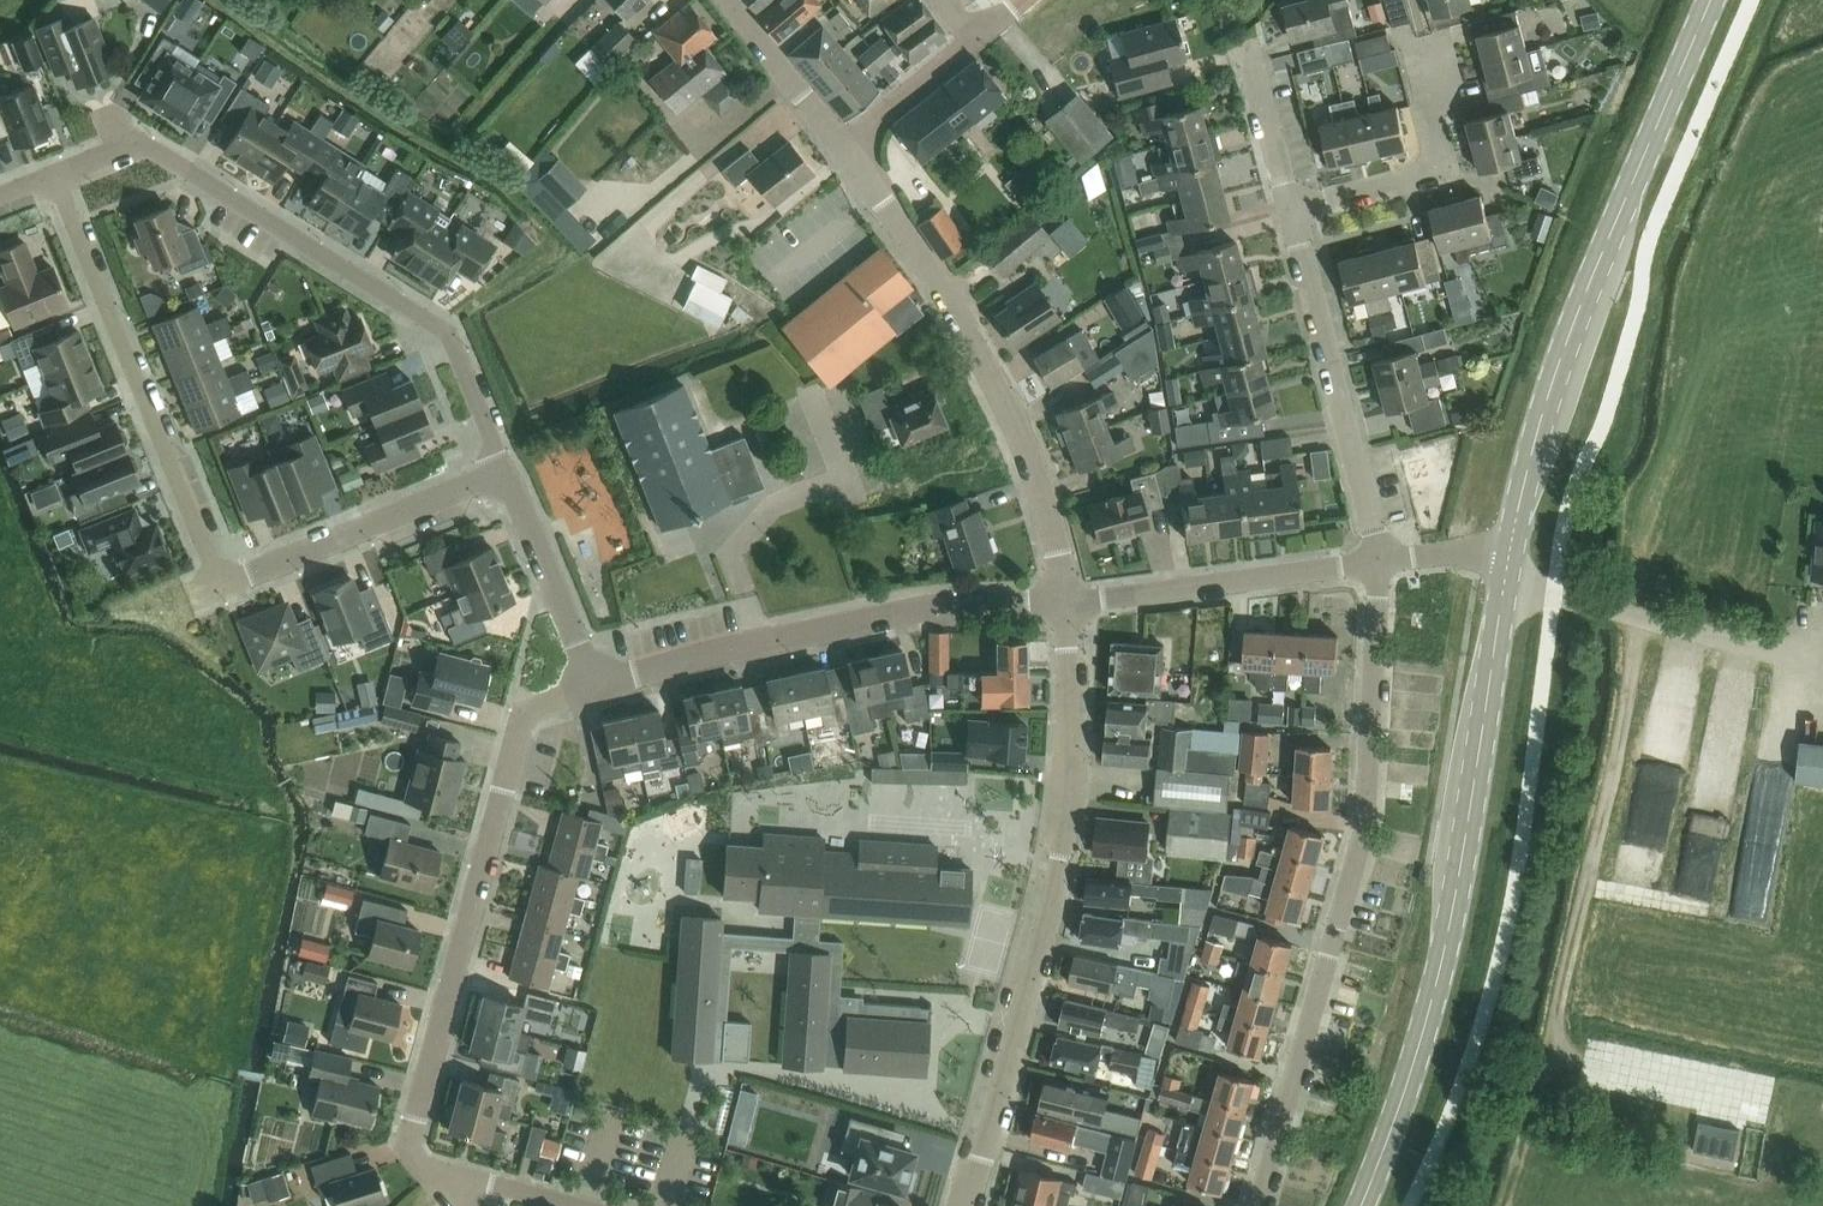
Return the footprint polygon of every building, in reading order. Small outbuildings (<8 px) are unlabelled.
[(168,0),(149,0),(162,10),(168,0)] [(644,0),(607,0),(625,18),(644,0)] [(771,0),(743,0),(754,13),(771,0)] [(776,41),(819,6),(814,0),(781,0),(759,19),(776,41)] [(869,15),(891,0),(858,0),(869,15)] [(921,0),(908,0),(880,21),(896,42),(932,16),(921,0)] [(1348,5),(1347,0),(1315,0),(1285,8),(1294,41),(1313,36),(1316,48),(1329,44),(1349,39),(1348,38),(1356,36),(1348,5)] [(1368,18),(1382,14),(1379,0),(1372,0),(1364,2),(1368,18)] [(1469,0),(1430,0),(1434,18),(1471,8),(1469,0)] [(705,48),(716,38),(689,4),(654,34),(677,60),(651,80),(676,112),(725,75),(705,48)] [(1484,62),(1526,50),(1516,11),(1469,23),(1476,49),(1481,47),(1484,62)] [(841,32),(849,24),(839,12),(830,20),(841,32)] [(932,16),(896,42),(911,64),(948,37),(932,16)] [(54,75),(69,68),(77,87),(113,72),(92,19),(69,28),(65,18),(36,29),(54,75)] [(1149,71),(1186,61),(1174,19),(1120,34),(1126,56),(1107,61),(1117,99),(1154,89),(1149,71)] [(619,22),(591,49),(608,66),(635,40),(619,22)] [(807,79),(842,49),(823,27),(788,56),(807,79)] [(23,70),(43,63),(32,35),(12,43),(23,70)] [(1387,35),(1355,43),(1360,59),(1392,51),(1387,35)] [(264,47),(248,36),(236,55),(252,65),(264,47)] [(164,115),(192,70),(169,55),(175,45),(162,37),(141,71),(151,79),(139,99),(164,115)] [(881,39),(870,48),(877,57),(889,47),(881,39)] [(1349,39),(1329,44),(1333,58),(1335,65),(1354,60),(1349,39)] [(1329,44),(1316,48),(1297,53),(1303,75),(1335,67),(1334,65),(1335,65),(1333,58),(1329,44)] [(896,55),(889,47),(877,57),(884,65),(896,55)] [(877,57),(870,48),(858,58),(873,75),(884,65),(877,57)] [(842,49),(807,79),(826,100),(860,71),(842,49)] [(1526,50),(1484,62),(1488,75),(1483,76),(1490,101),(1521,93),(1537,89),(1526,50)] [(976,60),(891,126),(921,163),(1005,96),(976,60)] [(216,85),(192,70),(164,115),(190,131),(203,110),(214,117),(236,83),(223,75),(216,85)] [(880,94),(860,71),(826,100),(845,123),(880,94)] [(706,92),(721,112),(738,99),(724,79),(706,92)] [(14,148),(31,141),(32,146),(47,140),(46,135),(51,133),(49,128),(54,127),(47,111),(43,113),(32,85),(0,98),(0,138),(8,135),(14,148)] [(241,89),(223,118),(220,123),(236,133),(224,153),(249,168),(275,125),(263,117),(270,107),(241,89)] [(1521,93),(1490,101),(1493,115),(1467,122),(1471,136),(1466,138),(1469,149),(1516,137),(1509,112),(1525,108),(1521,93)] [(1110,137),(1076,94),(1045,119),(1080,161),(1110,137)] [(1397,107),(1384,110),(1380,94),(1368,96),(1372,113),(1382,155),(1381,155),(1382,160),(1394,157),(1393,152),(1407,149),(1397,107)] [(1355,100),(1343,102),(1357,166),(1368,163),(1367,158),(1381,155),(1382,155),(1372,113),(1358,116),(1355,100)] [(1331,105),(1335,121),(1320,125),(1330,167),(1345,163),(1346,168),(1357,166),(1343,102),(1331,105)] [(1166,145),(1206,134),(1198,106),(1161,116),(1157,103),(1128,111),(1132,125),(1140,123),(1143,135),(1162,130),(1166,145)] [(287,132),(275,125),(249,168),(273,183),(285,163),(302,174),(302,173),(303,174),(323,142),(322,141),(323,140),(294,122),(287,132)] [(1206,134),(1166,145),(1170,160),(1151,165),(1155,178),(1213,162),(1221,160),(1214,132),(1206,134)] [(1516,137),(1469,149),(1472,160),(1477,159),(1480,173),(1507,166),(1511,180),(1542,172),(1538,157),(1522,161),(1516,137)] [(350,158),(323,142),(303,174),(321,185),(308,205),(333,220),(357,179),(343,170),(350,158)] [(687,154),(697,165),(711,153),(702,142),(687,154)] [(813,174),(789,143),(761,165),(749,149),(721,171),(734,187),(749,176),(773,205),(813,174)] [(1309,152),(1291,154),(1292,168),(1310,166),(1309,152)] [(587,185),(558,156),(536,177),(565,206),(587,185)] [(1213,162),(1155,178),(1137,183),(1141,196),(1177,186),(1181,201),(1221,190),(1213,162)] [(357,179),(333,220),(357,236),(370,216),(387,226),(408,193),(416,180),(397,169),(381,194),(357,179)] [(1095,169),(1078,175),(1087,198),(1103,193),(1095,169)] [(1034,182),(1014,198),(1026,212),(1045,196),(1034,182)] [(1166,221),(1169,231),(1160,234),(1160,233),(1134,240),(1138,254),(1153,250),(1184,241),(1181,232),(1229,219),(1221,190),(1181,201),(1172,203),(1176,219),(1166,221)] [(408,193),(387,226),(405,237),(392,258),(417,273),(444,229),(432,222),(438,212),(408,193)] [(1467,245),(1469,255),(1509,244),(1500,212),(1486,216),(1481,196),(1466,200),(1465,195),(1454,198),(1466,245),(1467,245)] [(1466,245),(1454,198),(1443,201),(1444,206),(1430,210),(1441,252),(1455,248),(1460,264),(1471,261),(1469,255),(1467,245),(1466,245)] [(135,222),(142,237),(136,240),(141,253),(147,251),(155,269),(174,261),(180,276),(209,264),(194,228),(180,234),(169,208),(135,222)] [(941,260),(945,257),(966,242),(941,208),(917,225),(941,260)] [(1003,277),(1051,237),(1029,212),(982,252),(1003,277)] [(444,229),(417,273),(441,288),(453,269),(474,281),(495,247),(462,226),(456,236),(444,229)] [(1390,249),(1401,291),(1427,283),(1424,274),(1438,270),(1430,238),(1416,242),(1414,237),(1403,240),(1404,245),(1390,249)] [(1184,241),(1153,250),(1157,263),(1176,258),(1180,271),(1199,266),(1203,282),(1243,271),(1235,242),(1187,255),(1184,241)] [(7,285),(0,288),(0,293),(14,327),(67,305),(52,267),(35,274),(32,266),(33,266),(24,243),(0,252),(0,275),(3,274),(7,285)] [(1401,291),(1390,249),(1376,252),(1375,247),(1364,251),(1381,313),(1392,310),(1388,294),(1401,291)] [(828,383),(893,331),(891,329),(920,306),(916,301),(915,302),(905,290),(910,286),(880,249),(783,327),(828,383)] [(1339,262),(1345,284),(1339,285),(1343,302),(1350,300),(1351,304),(1365,300),(1369,316),(1381,313),(1364,251),(1353,254),(1354,258),(1339,262)] [(719,327),(733,298),(721,292),(728,280),(697,265),(691,277),(697,280),(683,309),(719,327)] [(1251,269),(1243,271),(1203,282),(1207,297),(1188,302),(1192,315),(1250,299),(1258,297),(1251,269)] [(1144,297),(1139,281),(1128,286),(1135,300),(1144,298),(1144,297)] [(1036,284),(1018,295),(1021,299),(994,317),(996,320),(995,325),(999,332),(1005,333),(1014,347),(1058,319),(1036,284)] [(1143,315),(1125,285),(1103,298),(1120,328),(1143,315)] [(1144,298),(1135,300),(1145,316),(1148,320),(1150,320),(1144,298)] [(1250,299),(1192,315),(1195,326),(1214,321),(1218,338),(1258,327),(1250,299)] [(736,302),(732,314),(742,324),(750,316),(736,302)] [(1165,303),(1152,307),(1151,307),(1156,324),(1170,320),(1165,303)] [(164,353),(229,326),(226,318),(205,326),(197,307),(153,325),(164,353)] [(316,322),(321,335),(306,341),(319,374),(334,367),(339,380),(369,368),(364,355),(373,351),(360,319),(350,323),(345,310),(316,322)] [(1169,322),(1156,324),(1159,342),(1172,340),(1169,322)] [(229,326),(164,353),(175,379),(219,361),(212,343),(233,335),(229,326)] [(46,378),(89,360),(77,331),(51,342),(45,327),(10,340),(22,370),(40,362),(46,378)] [(1258,327),(1218,338),(1222,352),(1203,357),(1206,369),(1207,371),(1262,356),(1262,357),(1265,356),(1258,327)] [(1436,360),(1419,365),(1415,353),(1427,349),(1423,334),(1391,343),(1395,357),(1375,362),(1379,377),(1374,378),(1377,389),(1439,372),(1436,360)] [(1066,339),(1032,359),(1049,386),(1082,366),(1066,339)] [(1120,348),(1121,350),(1085,373),(1094,388),(1133,364),(1132,362),(1143,355),(1133,340),(1120,348)] [(293,395),(308,388),(294,353),(279,359),(293,395)] [(1207,371),(1206,369),(1200,371),(1203,384),(1222,379),(1227,396),(1266,385),(1263,373),(1270,371),(1265,356),(1262,357),(1262,356),(1207,371)] [(88,407),(83,397),(101,389),(89,360),(46,378),(52,393),(34,400),(44,425),(88,407)] [(227,379),(219,361),(175,379),(185,406),(251,379),(247,371),(227,379)] [(1439,372),(1377,389),(1380,400),(1385,399),(1389,413),(1409,408),(1415,433),(1447,425),(1440,398),(1428,401),(1425,388),(1442,384),(1439,372)] [(386,374),(376,378),(343,391),(354,416),(370,410),(376,425),(421,407),(410,380),(392,388),(386,374)] [(251,379),(185,406),(197,434),(241,416),(234,397),(255,388),(251,379)] [(921,393),(917,383),(907,387),(905,383),(870,397),(883,428),(898,421),(909,449),(929,441),(924,430),(950,419),(946,408),(950,406),(943,388),(938,390),(937,387),(921,393)] [(1266,385),(1227,396),(1230,410),(1212,415),(1215,428),(1274,412),(1266,385)] [(747,492),(748,494),(764,487),(744,437),(710,450),(683,386),(614,414),(661,529),(730,501),(729,499),(747,492)] [(1067,443),(1105,428),(1099,412),(1117,405),(1113,392),(1056,414),(1060,425),(1055,428),(1061,445),(1067,443)] [(421,407),(376,425),(382,441),(366,448),(377,473),(419,455),(413,441),(432,433),(421,407)] [(1166,407),(1165,407),(1147,410),(1152,435),(1171,431),(1166,407)] [(91,415),(80,419),(40,435),(51,462),(70,454),(77,471),(73,473),(73,474),(127,452),(124,446),(126,440),(124,433),(118,431),(114,422),(96,429),(91,415)] [(1207,422),(1174,427),(1177,447),(1210,442),(1207,422)] [(1111,444),(1105,428),(1067,443),(1078,471),(1134,449),(1130,437),(1111,444)] [(334,486),(327,468),(314,436),(285,448),(289,460),(276,465),(295,512),(322,501),(318,492),(334,486)] [(1292,456),(1290,437),(1260,441),(1262,460),(1292,456)] [(127,452),(73,474),(80,491),(70,496),(79,519),(115,505),(110,494),(139,482),(135,473),(137,467),(135,461),(129,458),(127,452)] [(1245,533),(1237,473),(1235,473),(1233,456),(1221,458),(1226,494),(1210,496),(1216,536),(1245,533)] [(295,512),(276,465),(263,470),(259,459),(229,470),(242,502),(250,520),(265,514),(269,523),(295,512)] [(1192,479),(1181,480),(1178,464),(1166,466),(1156,472),(1166,505),(1180,504),(1185,541),(1216,536),(1210,496),(1194,498),(1192,479)] [(1282,486),(1268,488),(1274,529),(1286,527),(1286,532),(1298,530),(1297,525),(1301,525),(1293,465),(1279,467),(1282,486)] [(1249,471),(1237,473),(1245,533),(1274,529),(1268,488),(1251,490),(1249,471)] [(1156,472),(1155,473),(1154,472),(1129,479),(1133,495),(1124,497),(1123,496),(1106,500),(1106,502),(1088,507),(1091,520),(1087,521),(1091,536),(1096,535),(1097,541),(1115,536),(1116,540),(1134,535),(1133,531),(1148,527),(1144,511),(1163,506),(1166,505),(1156,472)] [(27,482),(33,500),(58,492),(52,474),(27,482)] [(993,556),(979,512),(969,515),(965,501),(927,513),(935,538),(943,535),(954,568),(993,556)] [(135,510),(81,532),(90,553),(112,544),(124,576),(170,558),(156,524),(143,530),(135,510)] [(384,526),(388,540),(404,536),(401,522),(384,526)] [(1813,557),(1812,579),(1822,580),(1822,522),(1816,522),(1813,557)] [(74,543),(69,530),(53,536),(59,549),(74,543)] [(458,562),(451,545),(423,556),(431,574),(434,573),(439,586),(451,582),(456,595),(503,575),(492,549),(458,562)] [(503,575),(456,595),(462,607),(450,612),(456,625),(448,628),(455,645),(487,631),(480,616),(514,602),(503,575)] [(373,587),(357,593),(352,579),(315,595),(335,643),(359,634),(366,651),(394,639),(382,608),(373,587)] [(310,618),(294,625),(286,606),(242,624),(260,669),(292,656),(298,672),(327,660),(310,618)] [(1274,689),(1277,633),(1246,631),(1243,667),(1251,668),(1250,679),(1257,679),(1256,689),(1274,689)] [(1277,633),(1274,689),(1288,690),(1289,670),(1305,671),(1307,635),(1277,633)] [(1307,635),(1305,671),(1304,691),(1321,692),(1322,672),(1336,673),(1338,637),(1307,635)] [(998,673),(1025,674),(1025,642),(997,642),(998,673)] [(1160,696),(1164,647),(1113,643),(1110,692),(1160,696)] [(953,672),(952,647),(937,648),(939,673),(953,672)] [(903,651),(875,657),(884,697),(887,710),(902,707),(906,723),(930,718),(923,684),(911,687),(903,651)] [(469,662),(454,658),(440,654),(434,677),(420,673),(412,704),(448,714),(452,698),(480,706),(490,667),(482,665),(480,659),(474,658),(469,662)] [(884,697),(875,657),(848,663),(857,704),(845,706),(849,722),(852,735),(874,730),(872,719),(887,715),(886,710),(887,710),(884,697)] [(823,668),(795,674),(803,714),(820,710),(824,728),(849,722),(845,706),(843,694),(829,697),(823,668)] [(1025,674),(998,673),(950,673),(950,689),(998,689),(998,704),(1026,704),(1025,674)] [(368,674),(352,678),(359,704),(374,700),(368,674)] [(803,714),(795,674),(766,681),(773,709),(759,712),(766,740),(790,735),(787,718),(803,714)] [(766,740),(759,712),(746,715),(740,686),(712,693),(721,732),(723,745),(740,742),(741,746),(766,740)] [(684,699),(687,716),(674,719),(678,737),(684,765),(684,766),(704,761),(702,754),(708,753),(704,736),(721,732),(712,693),(684,699)] [(354,698),(329,705),(335,726),(359,719),(354,698)] [(1109,701),(1106,735),(1147,738),(1147,737),(1146,737),(1147,721),(1175,724),(1176,702),(1148,699),(1148,704),(1109,701)] [(1259,703),(1259,722),(1259,723),(1284,725),(1285,705),(1259,703)] [(415,731),(419,714),(385,705),(380,722),(381,722),(381,721),(414,729),(414,731),(415,731)] [(1303,706),(1302,725),(1302,726),(1316,727),(1316,707),(1303,706)] [(684,765),(678,737),(665,740),(658,711),(630,717),(640,757),(643,772),(659,768),(659,771),(684,765)] [(640,757),(630,717),(602,723),(608,752),(595,755),(601,781),(624,776),(623,772),(641,769),(641,772),(643,772),(640,757)] [(931,751),(930,769),(966,770),(967,755),(1023,760),(1026,725),(970,720),(967,752),(931,751)] [(1163,727),(1159,768),(1156,805),(1226,810),(1229,773),(1236,774),(1238,752),(1193,749),(1194,729),(1163,727)] [(1243,731),(1243,732),(1239,770),(1246,771),(1264,773),(1264,772),(1267,773),(1271,734),(1243,731)] [(1225,734),(1224,742),(1239,743),(1240,735),(1225,734)] [(404,801),(451,813),(464,762),(456,759),(460,743),(429,735),(425,751),(418,749),(404,801)] [(1147,738),(1106,735),(1104,763),(1150,767),(1152,737),(1147,737),(1147,738)] [(1799,743),(1795,781),(1822,784),(1822,745),(1799,743)] [(1298,776),(1329,778),(1331,749),(1300,747),(1298,776)] [(790,749),(768,752),(770,768),(793,765),(790,749)] [(922,766),(896,768),(897,781),(924,779),(922,766)] [(871,768),(871,770),(871,783),(893,783),(893,768),(871,768)] [(1264,773),(1246,771),(1245,782),(1247,782),(1245,804),(1269,808),(1272,784),(1263,783),(1264,773)] [(1329,778),(1298,776),(1288,775),(1287,791),(1297,791),(1296,806),(1327,808),(1329,778)] [(357,784),(353,797),(375,803),(378,790),(357,784)] [(605,813),(621,811),(617,784),(601,786),(605,813)] [(1172,809),(1168,854),(1228,860),(1231,861),(1233,845),(1234,834),(1232,834),(1231,845),(1229,844),(1232,814),(1172,809)] [(1234,834),(1233,845),(1256,848),(1257,837),(1254,837),(1255,827),(1269,829),(1272,813),(1242,809),(1238,809),(1236,834),(1234,834)] [(554,841),(605,855),(608,846),(596,842),(601,822),(562,812),(554,841)] [(430,891),(440,853),(405,844),(410,825),(369,814),(364,834),(390,840),(380,878),(430,891)] [(1148,823),(1098,818),(1095,855),(1145,860),(1148,823)] [(1284,855),(1315,864),(1323,836),(1292,827),(1284,855)] [(682,917),(675,1020),(672,1058),(748,1063),(751,1024),(726,1022),(731,948),(790,953),(782,1066),(822,1068),(822,1065),(843,1066),(842,1070),(926,1076),(931,1008),(862,1003),(859,1004),(857,1007),(838,1006),(843,943),(817,941),(819,915),(932,922),(933,919),(943,920),(943,923),(967,925),(971,870),(935,868),(936,846),(860,841),(859,859),(850,859),(850,853),(822,851),(823,839),(764,835),(763,847),(727,845),(723,896),(760,899),(759,911),(794,913),(792,938),(720,933),(721,919),(682,917)] [(554,841),(547,869),(578,877),(586,879),(591,859),(603,862),(605,855),(554,841)] [(1256,848),(1233,845),(1231,861),(1238,861),(1238,857),(1255,858),(1256,848)] [(1315,864),(1284,855),(1262,849),(1257,863),(1280,869),(1276,883),(1307,892),(1315,864)] [(1631,857),(1639,879),(1656,873),(1649,851),(1631,857)] [(578,877),(547,869),(539,866),(531,894),(582,908),(584,899),(573,896),(578,877)] [(1221,887),(1249,895),(1254,876),(1225,874),(1221,887)] [(1255,876),(1252,886),(1250,893),(1272,899),(1268,912),(1299,920),(1307,892),(1276,883),(1255,876)] [(1183,887),(1159,885),(1089,878),(1086,903),(1130,907),(1131,894),(1158,897),(1157,899),(1181,901),(1179,924),(1191,925),(1191,926),(1202,926),(1214,890),(1183,887)] [(350,903),(353,888),(321,881),(318,896),(350,903)] [(531,894),(524,922),(563,932),(568,913),(580,916),(582,908),(531,894)] [(369,955),(410,966),(420,931),(403,927),(408,910),(363,899),(355,932),(373,937),(369,955)] [(1191,925),(1179,924),(1155,922),(1155,923),(1124,918),(1124,920),(1083,914),(1080,941),(1105,944),(1105,949),(1113,950),(1115,945),(1122,946),(1123,933),(1153,938),(1189,942),(1189,941),(1191,926),(1191,925)] [(1210,931),(1233,938),(1238,921),(1215,914),(1210,931)] [(524,922),(516,949),(567,963),(569,955),(558,952),(563,932),(524,922)] [(1191,926),(1189,941),(1197,943),(1202,926),(1191,926)] [(323,957),(326,943),(295,936),(292,950),(323,957)] [(1261,936),(1253,964),(1284,974),(1292,945),(1261,936)] [(1206,940),(1204,949),(1222,954),(1224,945),(1206,940)] [(567,963),(516,949),(508,978),(547,989),(553,968),(565,972),(567,963)] [(1222,954),(1204,949),(1200,960),(1218,966),(1222,954)] [(1159,971),(1158,974),(1118,966),(1118,965),(1075,956),(1069,983),(1112,993),(1112,992),(1135,997),(1137,984),(1151,987),(1149,997),(1160,1005),(1169,1007),(1170,1003),(1178,1005),(1185,981),(1184,980),(1186,975),(1169,972),(1159,971)] [(1169,972),(1171,959),(1161,957),(1159,971),(1169,972)] [(1189,963),(1171,959),(1169,972),(1186,975),(1189,963)] [(1284,974),(1253,964),(1245,992),(1276,1001),(1284,974)] [(290,965),(289,983),(323,985),(323,966),(290,965)] [(348,976),(340,1004),(330,1043),(364,1052),(369,1033),(390,1039),(400,1005),(373,997),(377,984),(348,976)] [(1211,987),(1194,982),(1190,995),(1187,1005),(1204,1010),(1207,1000),(1206,1000),(1211,987)] [(1276,1001),(1245,992),(1237,1020),(1268,1029),(1276,1001)] [(556,1001),(528,994),(525,1006),(484,995),(477,1021),(516,1032),(520,1017),(550,1025),(556,1001)] [(1145,1019),(1140,1017),(1107,1009),(1107,1010),(1065,1000),(1059,1027),(1101,1036),(1104,1024),(1137,1031),(1142,1033),(1145,1019)] [(1204,1010),(1187,1005),(1180,1024),(1181,1024),(1175,1042),(1200,1049),(1206,1032),(1198,1029),(1204,1010)] [(1268,1029),(1237,1020),(1229,1017),(1225,1029),(1234,1032),(1229,1048),(1259,1057),(1268,1029)] [(516,1032),(477,1021),(470,1049),(481,1052),(477,1064),(535,1080),(541,1056),(526,1052),(530,1036),(516,1032)] [(1097,1073),(1100,1060),(1111,1062),(1109,1069),(1138,1076),(1142,1055),(1102,1046),(1102,1047),(1058,1037),(1052,1063),(1097,1073)] [(315,1051),(315,1050),(289,1044),(286,1060),(311,1066),(309,1077),(320,1079),(312,1116),(335,1121),(336,1118),(369,1126),(378,1087),(345,1079),(350,1059),(315,1051)] [(1222,1072),(1214,1100),(1245,1109),(1253,1081),(1222,1072)] [(461,1080),(455,1105),(495,1115),(509,1119),(519,1081),(490,1073),(486,1087),(461,1080)] [(1162,1085),(1179,1090),(1182,1080),(1164,1075),(1162,1085)] [(1038,1111),(1139,1135),(1142,1121),(1105,1112),(1110,1094),(1046,1078),(1038,1111)] [(1179,1090),(1162,1085),(1154,1083),(1150,1097),(1189,1108),(1189,1109),(1210,1115),(1206,1128),(1237,1136),(1245,1109),(1214,1100),(1193,1094),(1179,1090)] [(495,1115),(455,1105),(448,1131),(476,1139),(475,1143),(500,1150),(504,1134),(490,1130),(495,1115)] [(1038,1113),(1031,1139),(1071,1150),(1075,1137),(1104,1145),(1107,1132),(1038,1113)] [(915,1173),(908,1171),(913,1154),(880,1144),(885,1128),(850,1118),(840,1151),(856,1156),(851,1176),(902,1191),(903,1187),(910,1189),(915,1173)] [(537,1160),(545,1130),(531,1126),(523,1156),(537,1160)] [(1741,1136),(1699,1127),(1694,1151),(1736,1159),(1741,1136)] [(1206,1128),(1198,1156),(1199,1156),(1229,1165),(1237,1136),(1206,1128)] [(1148,1130),(1145,1140),(1163,1146),(1166,1135),(1148,1130)] [(1136,1144),(1112,1138),(1103,1172),(1127,1178),(1136,1144)] [(1163,1146),(1145,1140),(1135,1175),(1153,1180),(1163,1146)] [(1198,1156),(1178,1150),(1174,1166),(1193,1172),(1190,1185),(1220,1193),(1229,1165),(1199,1156),(1198,1156)] [(320,1198),(333,1194),(337,1205),(367,1205),(384,1201),(374,1169),(349,1177),(342,1156),(310,1166),(320,1198)] [(754,1169),(756,1159),(744,1157),(742,1166),(754,1169)] [(1078,1184),(1062,1180),(1024,1171),(1017,1197),(1055,1205),(1059,1191),(1075,1195),(1078,1184)] [(267,1200),(268,1203),(291,1196),(283,1173),(247,1185),(254,1205),(267,1200)] [(1126,1182),(1125,1182),(1087,1173),(1083,1188),(1122,1198),(1126,1182)] [(878,1203),(880,1194),(835,1182),(828,1205),(888,1205),(878,1203)] [(1157,1202),(1160,1189),(1133,1182),(1127,1205),(1144,1205),(1145,1201),(1156,1204),(1157,1202)] [(1017,1197),(1015,1205),(1055,1205),(1017,1197)]
